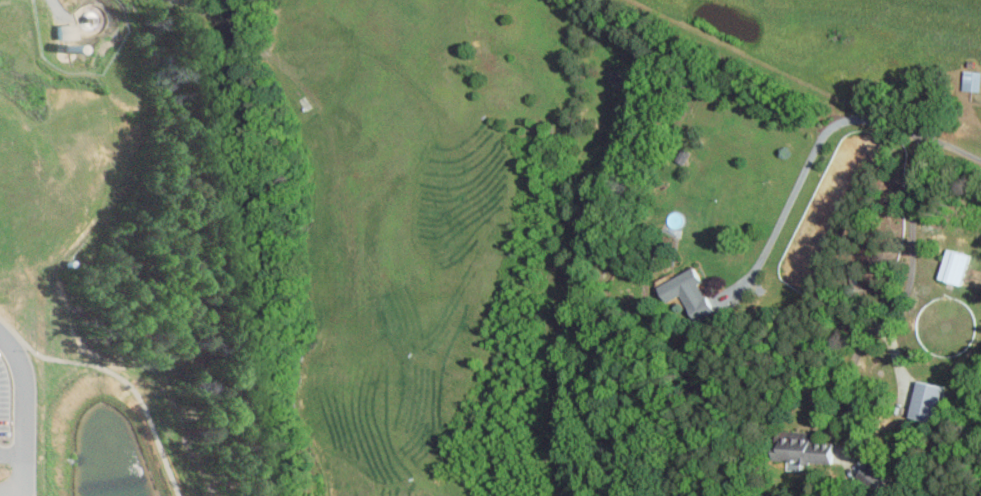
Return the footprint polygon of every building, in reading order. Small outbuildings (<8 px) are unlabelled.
[(60,39),(81,38),(80,23),(60,24),(60,39)] [(960,90),(977,91),(978,71),(961,70),(960,90)] [(682,165),(689,153),(680,148),(673,160),(682,165)] [(957,285),(968,256),(944,248),(934,277),(957,285)] [(681,294),(694,321),(713,312),(699,283),(701,282),(694,267),(670,278),(669,276),(652,283),(662,304),(681,294)] [(905,416),(932,422),(940,386),(913,380),(905,416)] [(774,460),(786,460),(786,469),(800,469),(800,464),(833,464),(833,442),(816,442),(816,431),(783,431),(783,436),(774,436),(774,460)]
